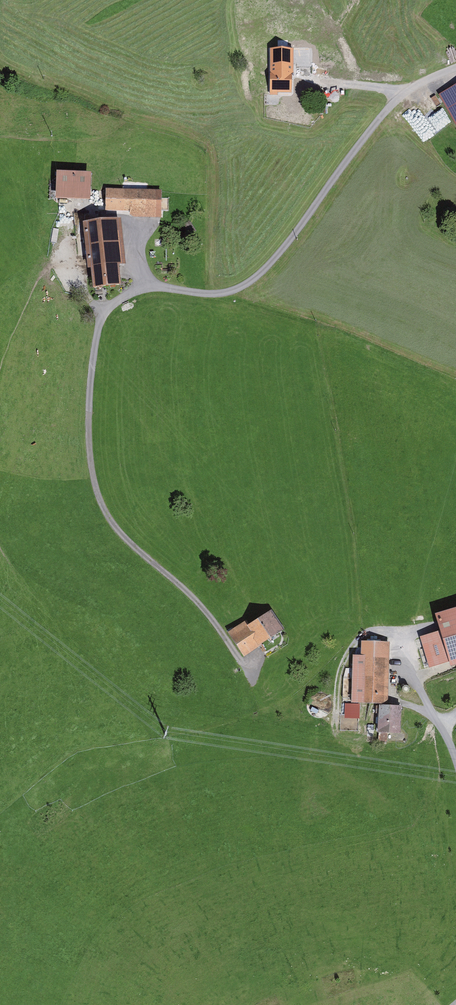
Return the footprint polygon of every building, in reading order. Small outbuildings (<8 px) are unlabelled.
[(288,51),(267,51),(267,93),(288,93),(288,51)] [(88,175),(56,174),(55,199),(88,200),(88,175)] [(159,192),(107,191),(107,208),(132,209),(132,215),(159,215),(159,192)] [(90,266),(92,287),(118,284),(115,263),(122,262),(117,222),(84,226),(89,266),(90,266)] [(282,627),(271,610),(248,625),(245,621),(228,633),(243,655),(261,643),(260,642),(282,627)] [(431,665),(455,657),(455,613),(438,618),(442,631),(422,637),(431,665)] [(363,640),(362,655),(354,655),(353,684),(342,683),(342,701),(383,703),(385,657),(389,657),(389,641),(363,640)] [(401,708),(379,708),(379,736),(388,736),(388,731),(401,731),(401,708)]
